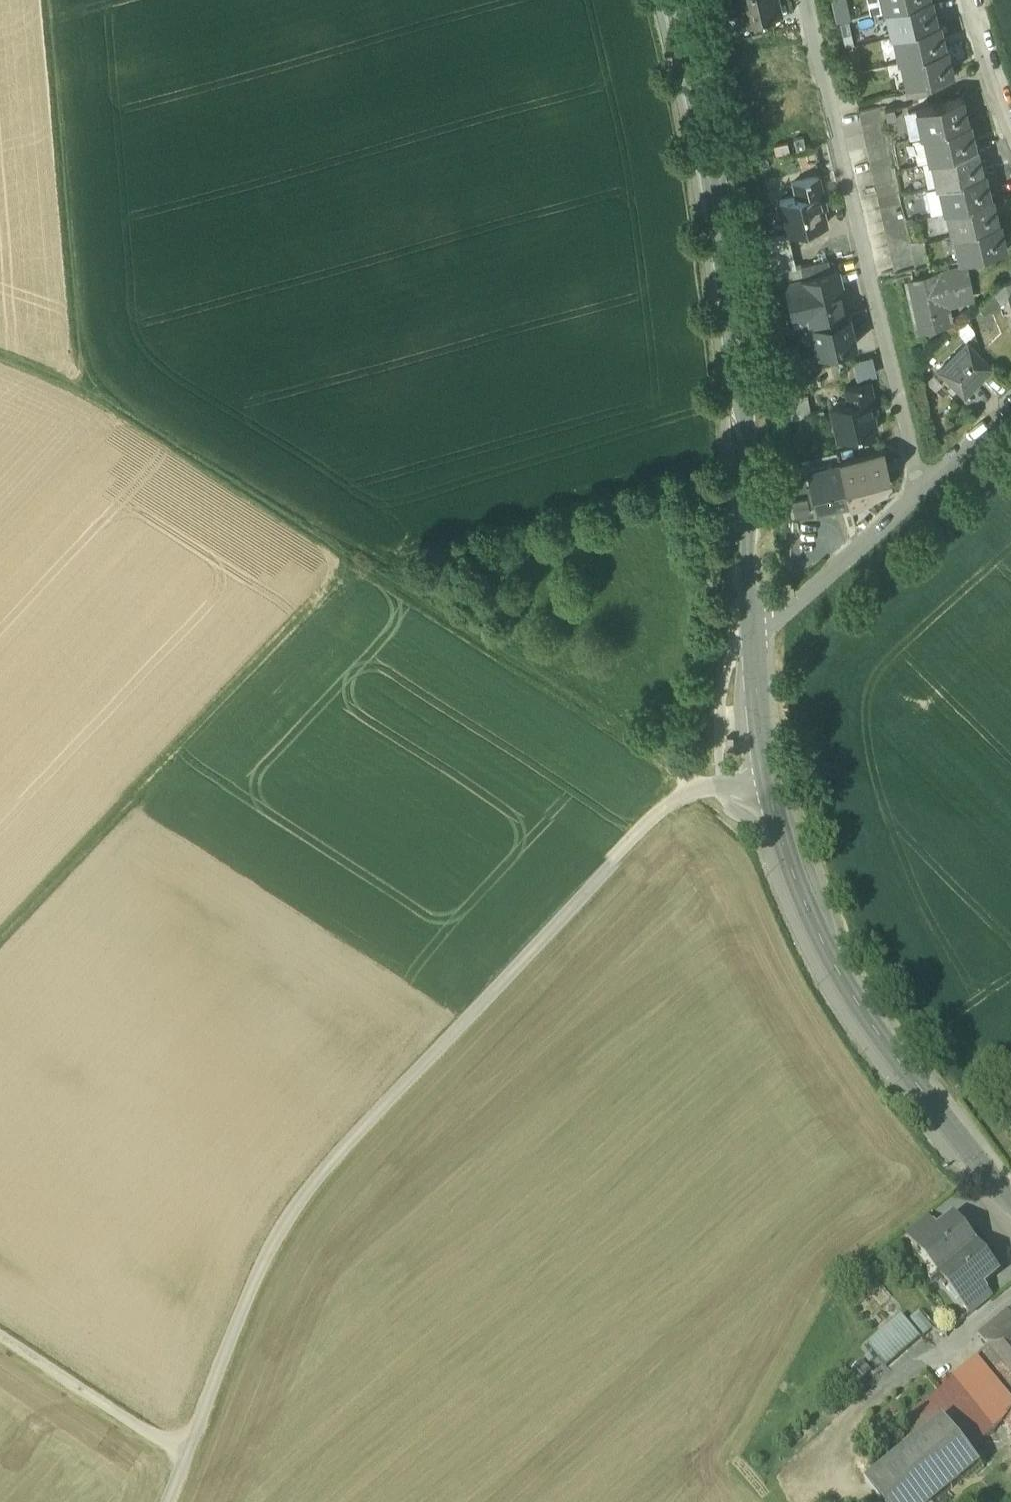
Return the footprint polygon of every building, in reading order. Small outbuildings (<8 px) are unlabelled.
[(742,18),(779,8),(777,0),(738,0),(742,18)] [(890,24),(892,23),(934,14),(932,4),(934,4),(933,0),(885,0),(890,24)] [(934,14),(892,23),(897,49),(899,49),(942,39),(940,29),(941,29),(938,13),(934,14)] [(942,39),(899,49),(905,74),(897,76),(897,77),(955,64),(955,63),(949,64),(947,54),(949,54),(945,38),(942,39)] [(959,88),(914,98),(920,124),(922,124),(964,115),(961,104),(963,104),(959,88)] [(882,111),(861,115),(864,128),(885,123),(882,111)] [(964,115),(922,124),(928,149),(930,149),(971,140),(969,130),(970,129),(966,114),(964,115)] [(885,123),(864,128),(866,140),(888,135),(885,123)] [(888,135),(866,140),(869,153),(890,148),(888,135)] [(971,140),(930,149),(936,175),(938,174),(979,165),(976,155),(978,154),(975,139),(971,140)] [(890,148),(869,153),(872,165),(893,160),(890,148)] [(893,160),(872,165),(874,178),(896,173),(893,160)] [(979,165),(938,174),(943,200),(945,200),(987,190),(984,180),(986,180),(982,165),(979,165)] [(817,169),(792,175),(796,190),(778,195),(786,227),(825,217),(821,203),(826,202),(817,169)] [(896,173),(874,178),(877,190),(899,185),(896,173)] [(899,185),(877,190),(880,202),(901,198),(899,185)] [(987,190),(945,200),(951,225),(953,225),(994,216),(992,205),(993,205),(990,190),(987,190)] [(901,198),(880,202),(883,215),(904,210),(901,198)] [(904,210),(883,215),(885,227),(907,222),(904,210)] [(994,216),(953,225),(958,251),(1001,241),(999,230),(1001,230),(997,215),(994,216)] [(907,222),(885,227),(888,240),(909,235),(907,222)] [(786,227),(762,232),(769,267),(794,261),(786,227)] [(909,235),(888,240),(891,252),(912,247),(909,235)] [(912,247),(891,252),(894,265),(915,260),(912,247)] [(827,253),(800,260),(803,272),(830,265),(827,253)] [(962,262),(907,274),(908,275),(917,318),(917,319),(942,313),(946,312),(942,295),(968,289),(968,288),(967,288),(962,264),(962,262)] [(803,272),(783,277),(784,281),(789,301),(804,297),(808,317),(810,317),(847,308),(842,289),(840,289),(835,267),(837,266),(836,264),(830,265),(803,272)] [(978,299),(983,306),(999,300),(998,297),(1007,290),(1007,289),(1010,287),(1010,274),(1000,278),(978,299)] [(847,308),(810,317),(817,348),(854,339),(847,308)] [(992,362),(966,335),(937,363),(963,390),(992,362)] [(812,347),(783,354),(787,369),(815,362),(812,347)] [(852,354),(856,371),(876,367),(872,350),(852,354)] [(827,377),(825,364),(799,369),(801,381),(827,377)] [(868,377),(844,382),(848,398),(830,403),(838,434),(875,426),(868,395),(872,394),(868,377)] [(785,394),(786,413),(809,411),(808,392),(785,394)] [(881,448),(838,459),(839,462),(849,501),(849,502),(860,499),(887,472),(881,448)] [(839,462),(807,470),(817,509),(849,501),(839,462)] [(792,498),(793,512),(809,511),(808,497),(792,498)] [(937,1229),(922,1241),(923,1243),(943,1268),(975,1242),(954,1215),(937,1229)] [(927,1216),(907,1233),(918,1247),(923,1243),(922,1241),(937,1229),(927,1216)] [(975,1242),(943,1268),(964,1293),(965,1295),(980,1283),(997,1269),(975,1242)] [(980,1283),(965,1295),(964,1293),(958,1298),(970,1312),(990,1295),(980,1283)] [(969,1341),(976,1355),(977,1354),(1010,1395),(1010,1313),(1008,1309),(969,1341)] [(933,1327),(919,1310),(906,1319),(920,1336),(933,1327)] [(902,1314),(867,1343),(886,1365),(920,1336),(906,1319),(902,1314)] [(977,1354),(976,1355),(953,1377),(994,1428),(1003,1419),(1002,1417),(1010,1409),(1010,1395),(977,1354)] [(953,1377),(904,1418),(918,1435),(942,1415),(969,1448),(994,1428),(953,1377)] [(1002,1417),(1003,1419),(1010,1429),(1010,1409),(1002,1417)] [(865,1480),(883,1501),(934,1501),(981,1465),(943,1418),(865,1480)]
